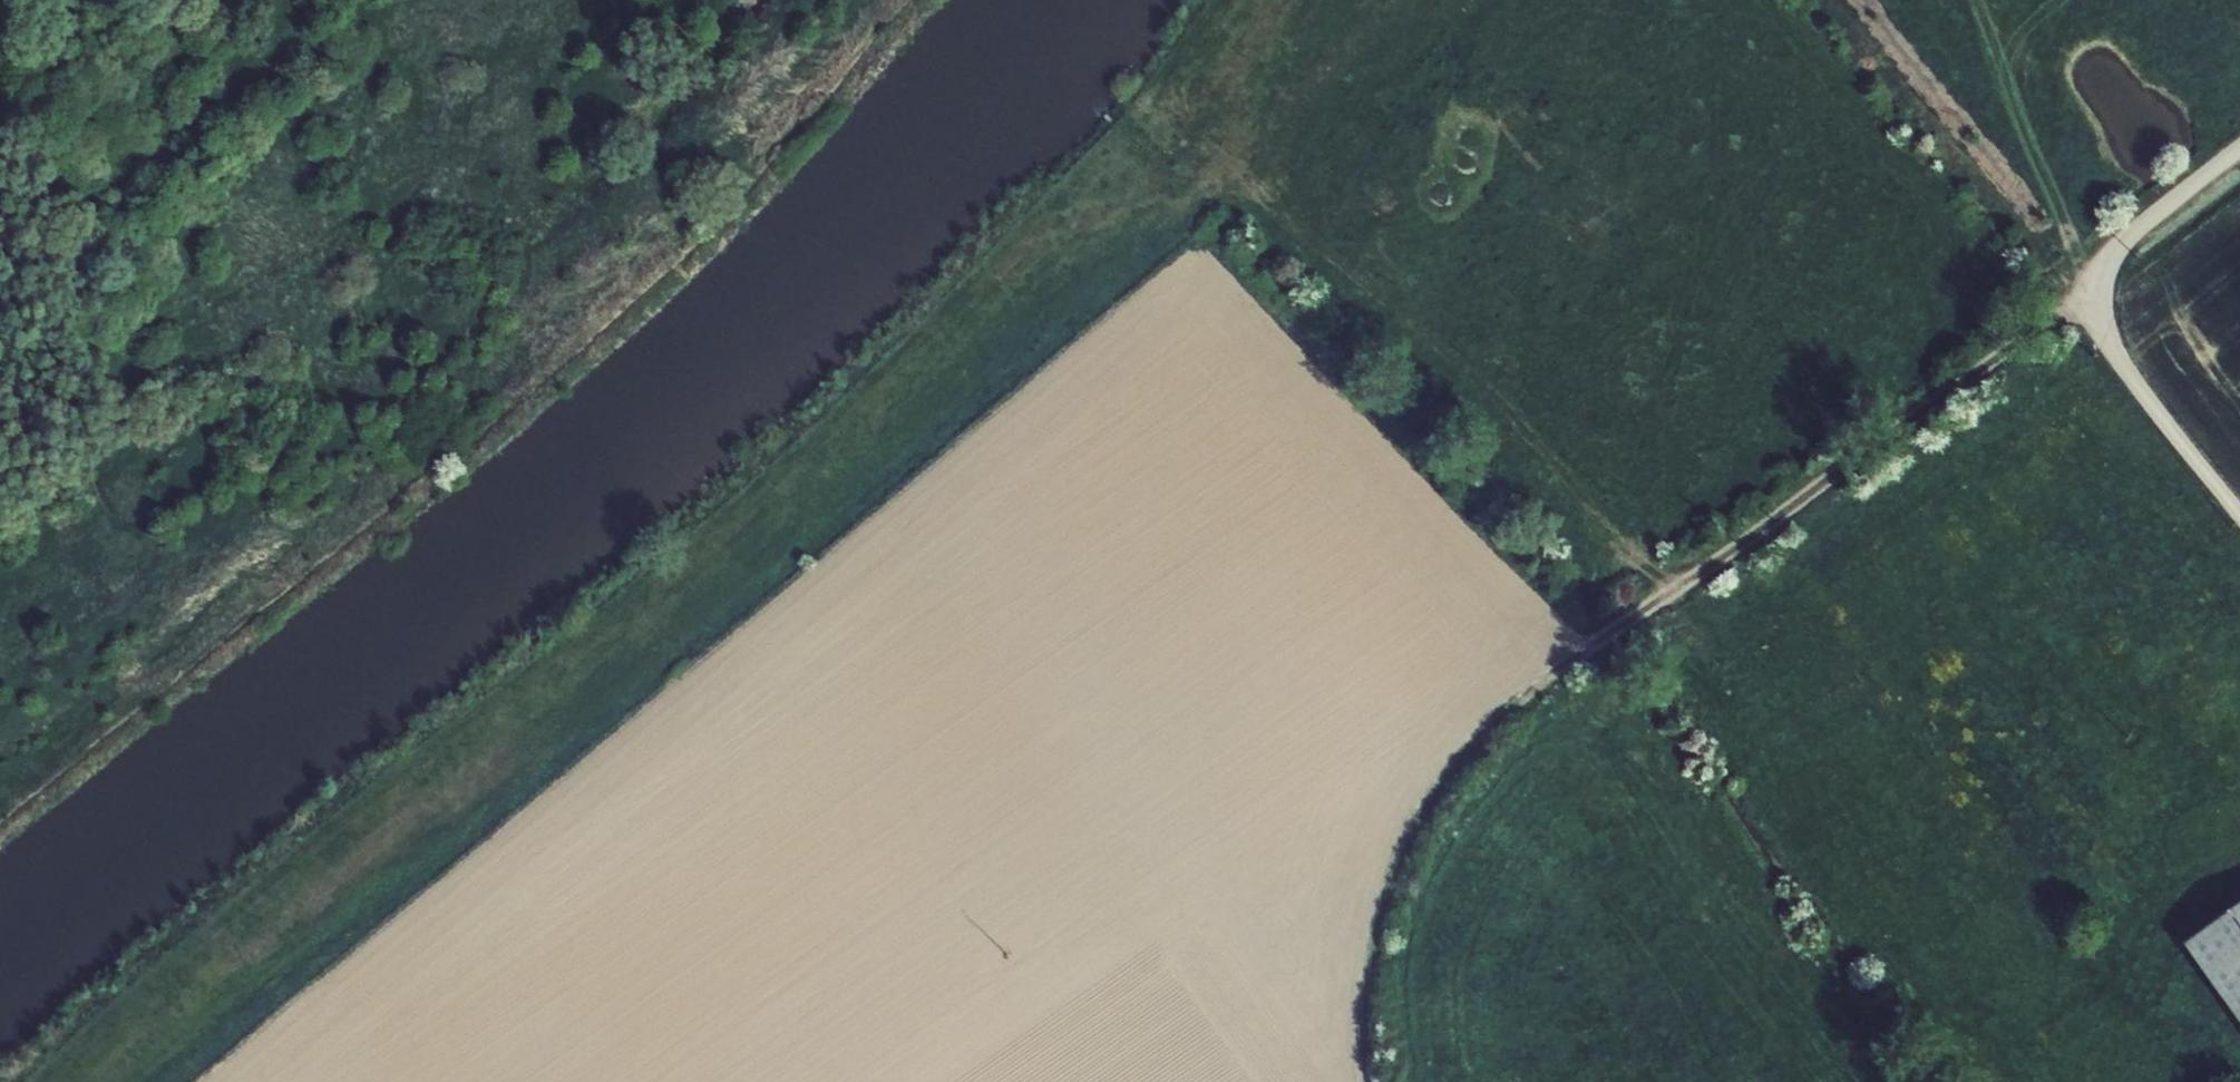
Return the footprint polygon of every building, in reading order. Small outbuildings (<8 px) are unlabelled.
[(2183,944),(2239,1025),(2239,905),(2183,944)]
